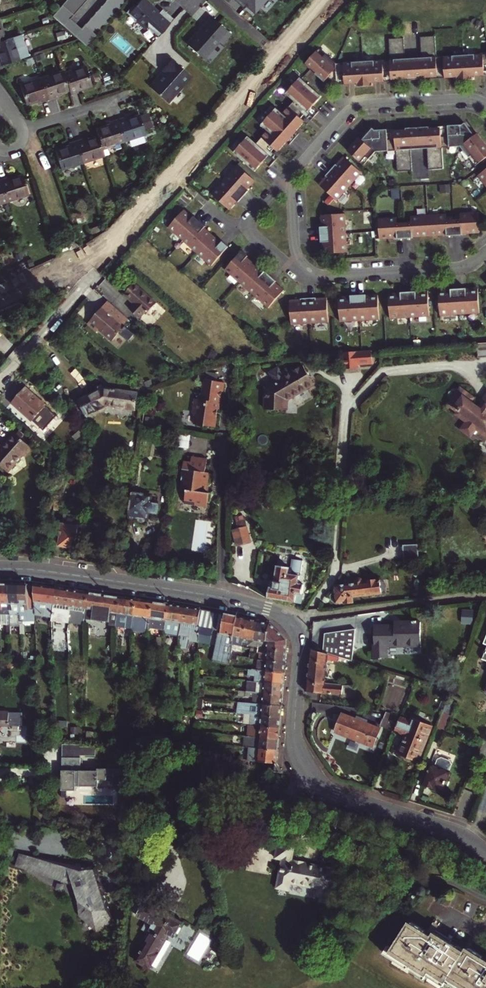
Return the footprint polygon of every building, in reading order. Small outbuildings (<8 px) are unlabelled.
[(51,15),(85,46),(96,34),(125,0),(105,0),(80,28),(69,18),(85,0),(65,0),(51,15)] [(144,0),(139,0),(136,4),(132,4),(126,11),(136,19),(136,20),(143,27),(146,26),(157,36),(172,19),(161,9),(158,13),(149,5),(150,5),(144,0)] [(243,8),(245,6),(252,12),(263,0),(233,0),(243,8)] [(210,17),(201,27),(202,28),(197,34),(195,32),(185,44),(203,59),(219,42),(221,44),(230,34),(210,17)] [(305,64),(324,81),(328,78),(336,85),(340,84),(340,80),(336,80),(335,74),(343,74),(343,84),(357,83),(357,86),(365,86),(373,86),(373,83),(385,82),(384,78),(384,71),(391,71),(391,75),(387,75),(388,77),(388,78),(392,78),(392,81),(438,78),(438,75),(442,75),(442,74),(442,72),(438,72),(437,68),(445,68),(445,74),(445,78),(457,77),(457,80),(465,80),(473,80),(473,76),(485,76),(485,67),(485,65),(485,54),(437,57),(435,36),(421,37),(422,58),(405,59),(404,38),(389,39),(390,60),(337,63),(320,48),(305,64)] [(18,61),(11,39),(3,42),(0,43),(0,66),(18,61)] [(157,80),(150,88),(166,102),(178,89),(190,76),(171,59),(161,70),(163,72),(157,79),(157,80)] [(64,74),(70,91),(71,96),(79,93),(78,90),(92,86),(86,67),(64,74)] [(64,72),(42,79),(48,101),(57,99),(56,95),(70,91),(64,74),(64,72)] [(234,152),(255,171),(264,161),(270,167),(276,160),(268,154),(274,148),(278,151),(286,142),(289,145),(299,133),(296,131),(305,121),(301,118),(306,112),(313,118),(319,112),(313,106),(322,96),(301,77),(286,93),(294,100),(292,103),(283,113),(276,107),(261,125),(267,131),(256,143),(248,136),(234,152)] [(42,103),(48,101),(42,79),(21,85),(27,104),(41,100),(42,103)] [(124,118),(117,120),(124,142),(145,135),(140,116),(125,121),(124,118)] [(102,148),(124,142),(117,120),(110,123),(111,125),(96,130),(99,136),(102,148)] [(348,151),(365,166),(378,152),(396,151),(398,172),(413,171),(411,150),(428,148),(429,170),(444,168),(443,148),(458,146),(474,167),(485,158),(485,144),(474,127),(471,130),(465,122),(462,124),(448,125),(449,136),(441,136),(441,133),(445,133),(445,130),(445,129),(441,129),(441,126),(395,129),(395,133),(391,133),(391,134),(392,136),(395,136),(396,140),(388,140),(388,134),(388,130),(375,130),(373,128),(367,135),(364,132),(348,151)] [(83,139),(76,141),(83,163),(105,156),(102,148),(99,136),(83,141),(83,139)] [(83,163),(76,141),(68,143),(69,146),(55,150),(61,170),(83,163)] [(319,184),(337,201),(350,187),(362,173),(344,156),(339,162),(340,163),(337,166),(336,165),(336,164),(326,176),(327,177),(325,180),(324,178),(319,184)] [(255,180),(237,164),(224,179),(212,194),(230,210),(235,203),(234,202),(236,199),(237,201),(239,202),(244,196),(249,190),(248,189),(246,187),(248,185),(250,187),(255,180)] [(478,175),(485,186),(485,169),(478,175)] [(0,177),(0,178),(7,198),(28,192),(22,173),(8,177),(7,175),(0,177)] [(184,209),(168,227),(183,240),(212,266),(229,246),(222,241),(221,242),(220,244),(217,242),(219,240),(207,229),(205,231),(203,229),(204,227),(206,226),(194,216),(193,217),(191,219),(189,217),(191,215),(184,209)] [(348,252),(345,213),(321,215),(322,223),(324,223),(324,226),(322,227),(320,227),(321,242),(323,242),(325,242),(326,245),(323,245),(324,254),(348,252)] [(397,218),(379,219),(380,238),(390,238),(390,236),(397,236),(398,237),(398,239),(413,238),(413,236),(413,235),(420,235),(420,236),(440,235),(440,233),(447,233),(447,234),(447,236),(463,235),(463,233),(462,232),(470,231),(470,233),(480,232),(479,213),(461,214),(461,220),(447,221),(446,215),(411,217),(412,223),(397,224),(397,218)] [(225,269),(239,282),(254,295),(268,308),(284,290),(278,284),(276,286),(274,284),(275,282),(277,281),(265,270),(262,273),(260,271),(262,270),(249,259),(248,261),(245,259),(247,257),(248,256),(242,250),(225,269)] [(131,310),(135,313),(141,319),(146,313),(148,315),(158,304),(135,284),(126,295),(136,304),(131,310)] [(439,291),(441,315),(480,313),(478,289),(470,289),(470,292),(467,292),(467,290),(466,288),(451,289),(451,290),(451,293),(448,293),(448,291),(439,291)] [(389,295),(391,318),(410,317),(430,316),(428,292),(419,292),(420,295),(416,295),(416,293),(416,291),(401,292),(401,294),(401,296),(398,296),(398,294),(389,295)] [(339,298),(341,322),(360,320),(380,319),(378,295),(369,296),(370,298),(366,298),(366,296),(366,294),(351,295),(351,297),(351,299),(348,300),(348,297),(339,298)] [(290,300),(292,324),(310,323),(329,322),(328,298),(320,298),(320,300),(317,300),(316,298),(316,297),(301,298),(301,299),(301,301),(298,301),(298,299),(290,300)] [(130,320),(109,301),(88,324),(97,332),(99,329),(114,341),(126,327),(125,326),(130,320)] [(227,325),(220,333),(225,337),(231,329),(227,325)] [(477,343),(478,357),(485,357),(485,342),(477,343)] [(344,371),(358,370),(358,357),(361,357),(361,353),(343,354),(344,371)] [(288,401),(314,385),(303,367),(267,389),(266,411),(287,412),(288,401)] [(208,374),(207,380),(219,383),(220,376),(208,374)] [(226,384),(219,383),(207,380),(206,385),(205,384),(203,397),(202,401),(200,401),(197,400),(194,415),(197,415),(195,425),(216,429),(226,384)] [(81,401),(87,415),(106,406),(115,407),(117,410),(123,411),(126,409),(134,410),(137,402),(136,401),(137,395),(119,392),(120,391),(105,390),(103,387),(98,389),(100,393),(81,401)] [(467,422),(463,427),(465,428),(463,430),(470,435),(472,433),(473,434),(480,426),(485,430),(485,396),(478,407),(471,402),(474,398),(461,388),(448,405),(458,412),(456,414),(467,422)] [(34,422),(47,407),(26,389),(13,403),(34,422)] [(15,433),(11,438),(28,453),(32,449),(15,433)] [(191,449),(193,435),(180,433),(178,447),(191,449)] [(11,438),(1,448),(0,447),(0,466),(8,473),(23,456),(24,458),(28,453),(11,438)] [(186,461),(181,488),(179,503),(208,507),(211,493),(208,492),(211,473),(207,473),(209,459),(190,456),(189,462),(186,461)] [(140,519),(140,520),(140,521),(141,524),(145,525),(148,523),(150,515),(157,516),(159,502),(155,501),(156,498),(152,498),(153,495),(134,492),(130,517),(140,519)] [(63,495),(55,495),(54,511),(62,511),(63,495)] [(246,513),(237,516),(240,526),(249,523),(246,513)] [(60,546),(76,548),(80,517),(65,514),(62,531),(61,531),(61,535),(62,535),(60,546)] [(247,527),(234,531),(239,546),(251,543),(247,527)] [(419,556),(419,543),(405,543),(406,556),(419,556)] [(258,571),(269,572),(270,558),(260,557),(258,571)] [(269,600),(302,604),(305,585),(299,584),(301,576),(299,575),(300,572),(302,572),(304,561),(293,559),(292,569),(290,567),(290,564),(280,562),(275,588),(271,588),(269,600)] [(387,594),(386,586),(382,587),(380,579),(366,581),(365,583),(363,579),(359,578),(355,580),(354,584),(335,587),(336,593),(333,593),(330,597),(331,601),(334,604),(336,603),(336,605),(346,604),(346,606),(354,604),(353,598),(387,594)] [(10,584),(0,584),(0,592),(1,626),(11,626),(11,624),(10,584)] [(21,624),(21,622),(20,584),(10,584),(11,624),(21,624)] [(36,613),(35,585),(20,584),(21,622),(36,621),(36,613)] [(57,588),(35,585),(36,613),(53,615),(57,588)] [(57,588),(53,615),(52,621),(69,623),(73,590),(57,588)] [(73,590),(69,623),(85,625),(86,618),(89,593),(73,590)] [(102,620),(105,595),(89,593),(86,618),(102,620)] [(111,631),(116,632),(117,623),(121,597),(105,595),(102,620),(112,621),(111,631)] [(134,626),(137,600),(121,597),(117,623),(134,626)] [(137,600),(134,626),(149,628),(153,602),(137,600)] [(169,604),(153,602),(149,628),(166,630),(169,604)] [(169,604),(166,630),(165,633),(181,635),(185,607),(169,604)] [(185,607),(181,635),(200,638),(201,627),(199,626),(202,609),(185,607)] [(201,627),(223,632),(222,634),(227,636),(220,661),(231,662),(231,657),(233,649),(233,643),(238,617),(202,609),(199,626),(201,627)] [(248,646),(255,641),(260,622),(238,617),(233,643),(245,645),(248,646)] [(420,621),(404,622),(400,622),(392,622),(392,627),(374,628),(375,658),(387,658),(387,646),(421,644),(420,621)] [(266,641),(271,624),(260,622),(255,641),(259,642),(265,644),(266,641)] [(270,649),(286,650),(286,640),(271,624),(266,641),(270,642),(270,649)] [(335,658),(354,663),(355,631),(325,635),(324,654),(335,658)] [(249,656),(251,648),(248,648),(244,648),(244,650),(233,649),(231,657),(249,659),(249,656)] [(249,659),(265,660),(285,662),(286,650),(270,649),(264,649),(264,653),(260,653),(254,652),(254,656),(249,656),(249,659)] [(334,661),(335,658),(324,654),(311,650),(306,692),(342,696),(342,698),(355,699),(357,685),(344,684),(344,685),(326,683),(329,661),(334,661)] [(265,660),(264,671),(285,673),(285,662),(265,660)] [(239,665),(238,669),(248,670),(252,670),(252,666),(253,663),(245,662),(245,666),(239,665)] [(285,673),(264,671),(259,671),(252,670),(248,670),(247,675),(255,676),(254,681),(284,684),(285,673)] [(251,681),(250,692),(257,693),(262,693),(283,695),(284,684),(254,681),(251,681)] [(262,693),(261,704),(282,706),(283,695),(262,693)] [(244,695),(244,703),(249,703),(253,703),(253,696),(247,696),(244,695)] [(443,713),(451,717),(456,705),(447,702),(443,713)] [(249,703),(248,715),(281,717),(282,706),(261,704),(253,703),(249,703)] [(0,712),(0,727),(10,727),(10,712),(0,712)] [(401,718),(387,713),(382,727),(396,732),(401,718)] [(451,717),(443,713),(437,728),(445,732),(451,717)] [(248,715),(247,725),(280,728),(281,717),(248,715)] [(356,720),(343,715),(336,732),(374,747),(381,730),(365,724),(366,721),(357,717),(356,720)] [(419,762),(433,726),(413,719),(412,722),(401,718),(396,732),(395,733),(406,737),(399,755),(419,762)] [(247,725),(246,736),(279,739),(280,728),(247,725)] [(279,739),(246,736),(236,736),(235,740),(252,741),(252,748),(278,750),(279,739)] [(195,743),(194,756),(207,757),(207,743),(195,743)] [(62,770),(62,790),(76,791),(76,786),(97,787),(97,789),(121,789),(121,769),(98,769),(98,771),(81,771),(81,756),(96,756),(97,747),(81,747),(81,745),(63,744),(63,770),(62,770)] [(231,759),(260,762),(270,763),(277,764),(278,750),(252,748),(252,754),(247,754),(231,753),(231,759)] [(433,767),(431,766),(423,786),(442,793),(450,773),(447,772),(450,765),(448,761),(440,758),(436,759),(433,767)] [(232,761),(217,760),(215,774),(230,775),(232,761)] [(270,763),(269,772),(282,773),(277,764),(270,763)] [(136,785),(145,786),(147,765),(139,765),(139,773),(136,773),(136,785)] [(331,899),(336,869),(292,862),(294,846),(279,844),(276,860),(282,861),(277,891),(290,893),(292,886),(318,889),(317,897),(331,899)] [(69,862),(34,857),(30,869),(75,884),(79,898),(80,915),(93,917),(96,930),(113,923),(106,907),(103,894),(95,884),(94,878),(98,875),(96,869),(73,865),(69,862)] [(144,946),(136,961),(150,968),(170,934),(175,937),(183,923),(141,898),(133,912),(149,922),(145,928),(150,931),(142,944),(144,946)] [(409,923),(390,953),(427,976),(430,972),(447,983),(449,979),(463,987),(485,987),(485,960),(468,949),(465,953),(434,933),(432,937),(409,923)]
